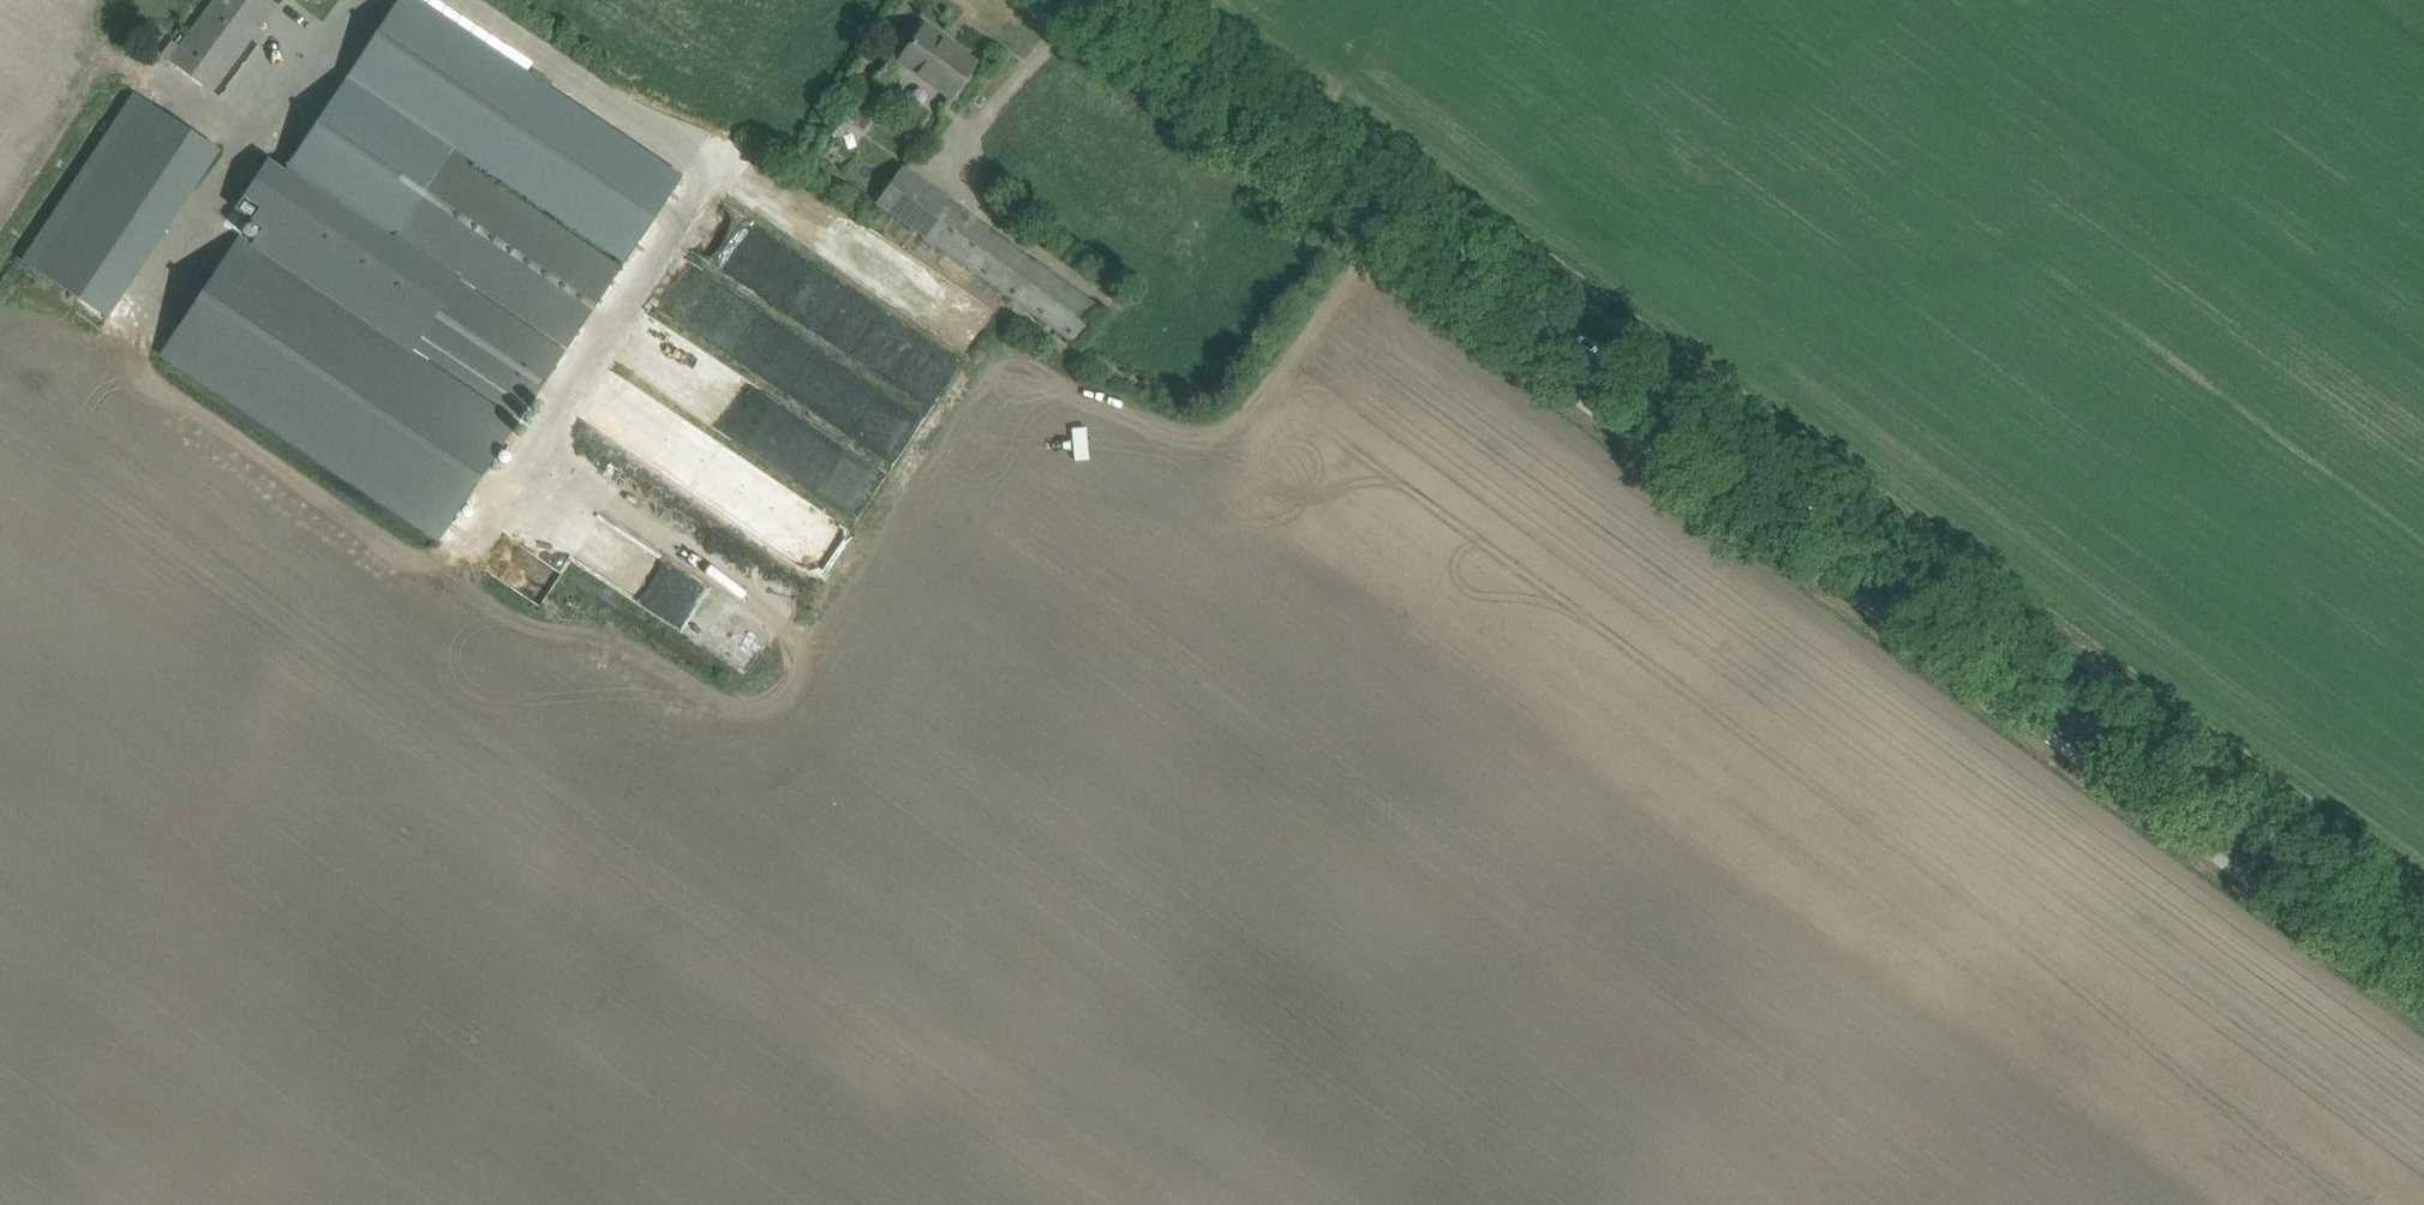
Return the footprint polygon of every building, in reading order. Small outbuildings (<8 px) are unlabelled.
[(668,199),(681,180),(413,0),(399,0),(302,146),(243,232),(398,335),(396,338),(241,235),(162,353),(441,539),(668,199)] [(212,90),(259,26),(254,22),(224,0),(214,0),(180,47),(172,41),(162,54),(182,68),(212,90)] [(949,99),(962,82),(976,62),(954,47),(951,51),(922,30),(902,58),(895,53),(879,74),(890,83),(903,66),(949,99)] [(135,92),(22,258),(108,317),(221,150),(135,92)] [(839,142),(855,120),(839,109),(823,130),(839,142)] [(1077,352),(1104,316),(1106,313),(903,166),(876,204),(923,239),(1077,352)] [(622,486),(629,470),(596,456),(589,472),(622,486)]
